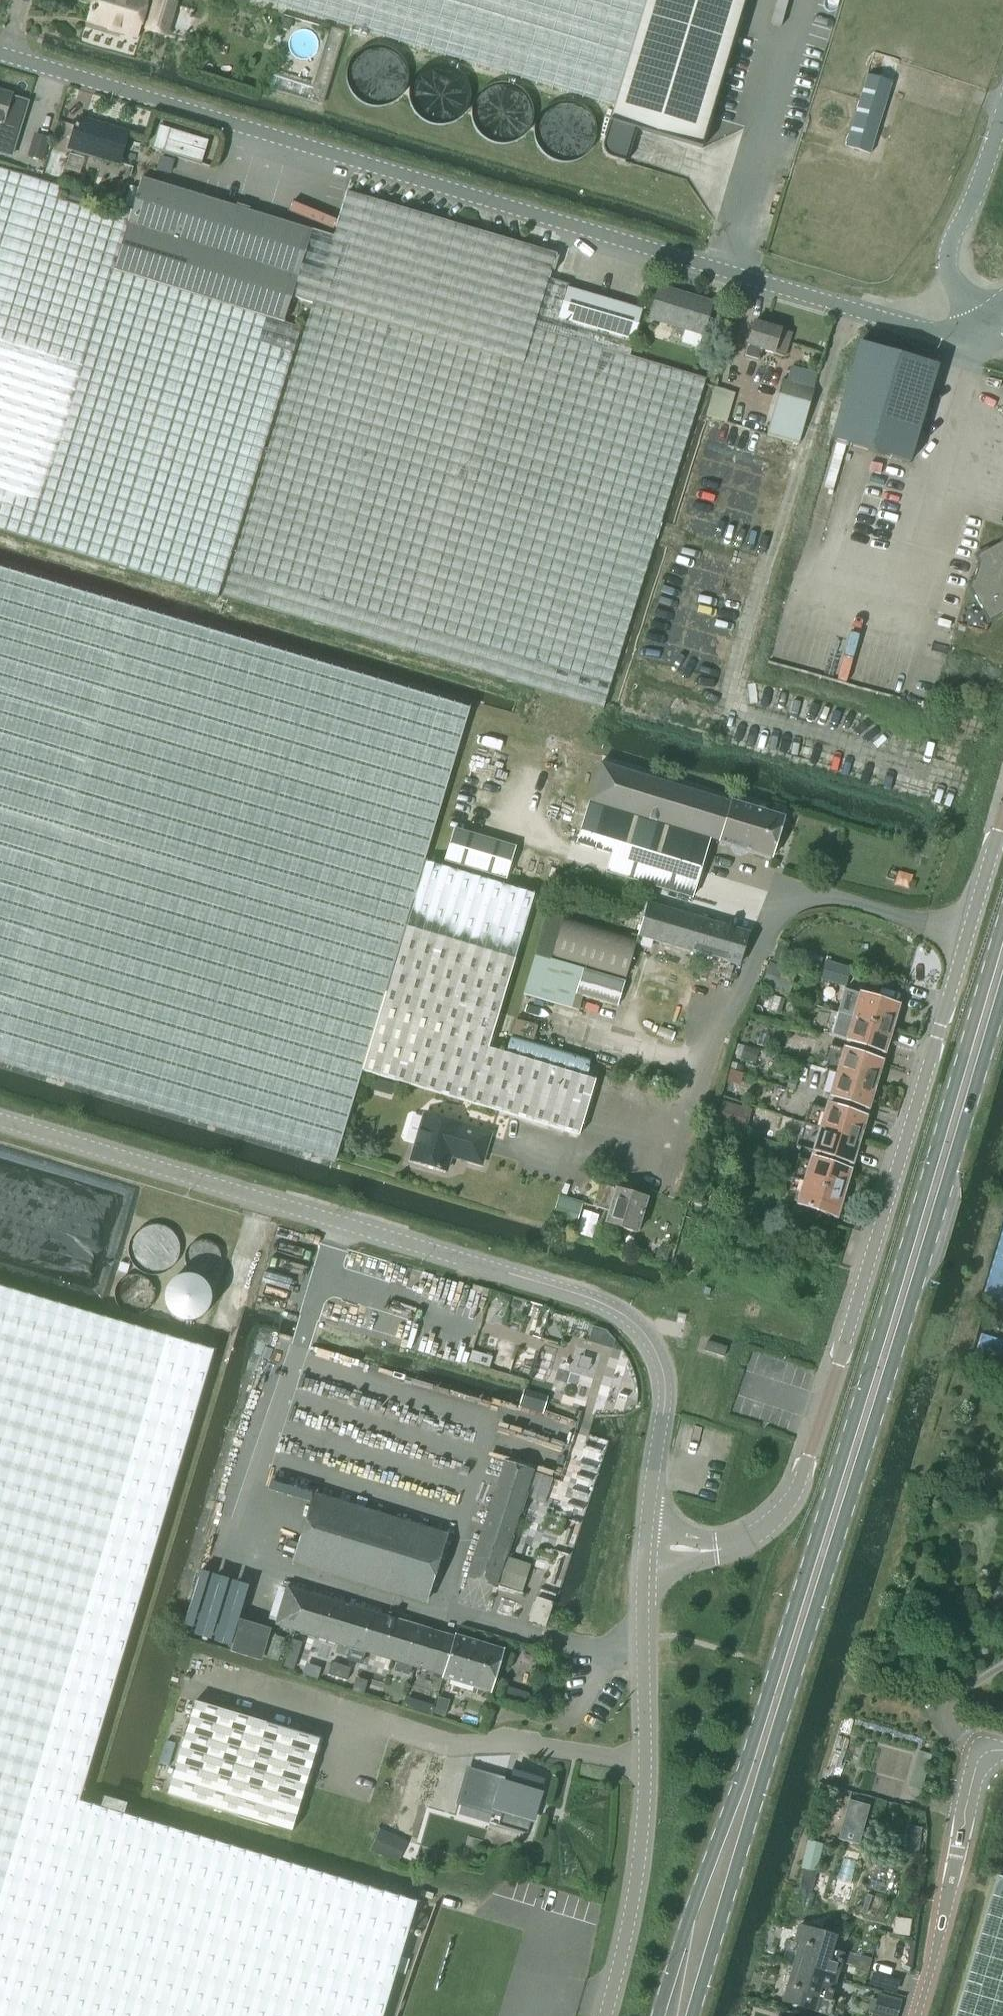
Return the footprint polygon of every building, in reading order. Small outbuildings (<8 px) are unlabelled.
[(147,3),(139,0),(96,0),(90,19),(137,34),(141,23),(148,26),(147,29),(166,35),(176,5),(161,0),(157,0),(152,13),(145,11),(147,3)] [(614,106),(646,0),(262,0),(614,106)] [(603,143),(612,158),(625,162),(635,128),(702,148),(746,0),(646,0),(614,106),(603,143)] [(870,153),(892,83),(867,75),(845,145),(870,153)] [(13,153),(27,101),(11,96),(12,93),(0,89),(0,150),(13,153)] [(118,164),(128,133),(79,118),(69,149),(118,164)] [(18,153),(14,167),(33,173),(38,159),(18,153)] [(217,597),(300,329),(285,324),(115,272),(134,209),(117,204),(113,217),(56,199),(59,187),(0,169),(0,530),(217,597)] [(115,272),(285,324),(293,298),(314,231),(143,179),(134,209),(115,272)] [(313,304),(222,596),(603,709),(655,541),(660,522),(705,379),(630,356),(633,344),(556,321),(567,287),(548,281),(556,254),(347,192),(333,237),(314,231),(293,298),(313,304)] [(703,334),(713,301),(658,285),(648,318),(703,334)] [(567,287),(556,321),(633,344),(643,309),(567,287)] [(790,330),(756,321),(754,320),(743,358),(757,361),(760,349),(782,355),(790,330)] [(857,343),(828,439),(906,462),(934,366),(857,343)] [(775,403),(766,433),(798,442),(806,412),(816,376),(817,372),(792,365),(787,381),(781,380),(775,403)] [(971,555),(977,567),(974,578),(964,583),(984,619),(1002,608),(1002,537),(971,555)] [(363,1071),(426,863),(472,709),(0,569),(0,1061),(336,1162),(363,1071)] [(600,764),(589,801),(712,838),(720,840),(719,843),(730,846),(734,854),(741,856),(750,851),(771,858),(783,817),(732,801),(731,804),(600,764)] [(712,838),(589,801),(576,843),(611,854),(606,871),(694,898),(712,838)] [(515,847),(454,828),(444,861),(505,879),(515,847)] [(535,895),(426,863),(363,1071),(579,1136),(596,1081),(489,1049),(535,895)] [(646,903),(637,934),(641,936),(739,966),(748,934),(646,903)] [(562,919),(551,954),(625,977),(637,935),(637,934),(564,912),(562,919)] [(546,914),(523,993),(534,997),(571,1008),(576,993),(584,967),(551,956),(551,954),(562,919),(546,914)] [(770,962),(761,986),(787,995),(792,982),(781,979),(785,968),(770,962)] [(584,967),(576,993),(617,1006),(624,980),(584,967)] [(844,990),(837,1013),(852,1017),(892,1029),(899,1006),(844,990)] [(852,1017),(846,1039),(886,1050),(892,1029),(852,1017)] [(836,1071),(875,1083),(882,1061),(842,1050),(836,1071)] [(875,1083),(836,1071),(829,1095),(869,1106),(875,1083)] [(820,1128),(858,1140),(865,1116),(827,1105),(820,1128)] [(425,1115),(411,1162),(447,1173),(452,1156),(481,1165),(491,1134),(425,1115)] [(858,1140),(820,1128),(813,1149),(852,1161),(858,1140)] [(804,1182),(842,1193),(849,1171),(811,1160),(804,1182)] [(842,1193),(804,1182),(797,1205),(835,1216),(842,1193)] [(647,1199),(599,1185),(592,1207),(607,1212),(604,1223),(637,1233),(647,1199)] [(575,1228),(582,1203),(557,1196),(550,1221),(575,1228)] [(414,1911),(417,1902),(77,1801),(213,1352),(0,1288),(0,2015),(382,2015),(414,1911)] [(707,1341),(704,1351),(724,1357),(727,1347),(707,1341)] [(496,1587),(498,1582),(522,1590),(530,1564),(506,1556),(532,1473),(504,1464),(468,1578),(496,1587)] [(424,1604),(445,1535),(315,1495),(294,1564),(424,1604)] [(488,1693),(502,1650),(456,1635),(455,1638),(287,1585),(275,1622),(444,1676),(443,1679),(488,1693)] [(168,1795),(291,1831),(318,1739),(195,1703),(168,1795)] [(469,1770),(459,1802),(494,1812),(495,1807),(502,1809),(498,1825),(527,1833),(543,1779),(513,1771),(509,1787),(502,1784),(503,1780),(469,1770)] [(816,1872),(803,1869),(798,1888),(811,1891),(816,1872)] [(956,2015),(1002,2015),(1002,1877),(998,1875),(956,2015)] [(801,1939),(794,1962),(837,1974),(840,1963),(843,1952),(832,1949),(836,1936),(800,1925),(796,1938),(801,1939)] [(871,1961),(843,1952),(840,1963),(867,1972),(871,1961)] [(837,1974),(794,1962),(783,2000),(814,2009),(819,1994),(830,1997),(837,1974)] [(901,2000),(878,1993),(871,2015),(897,2015),(901,2000)]
